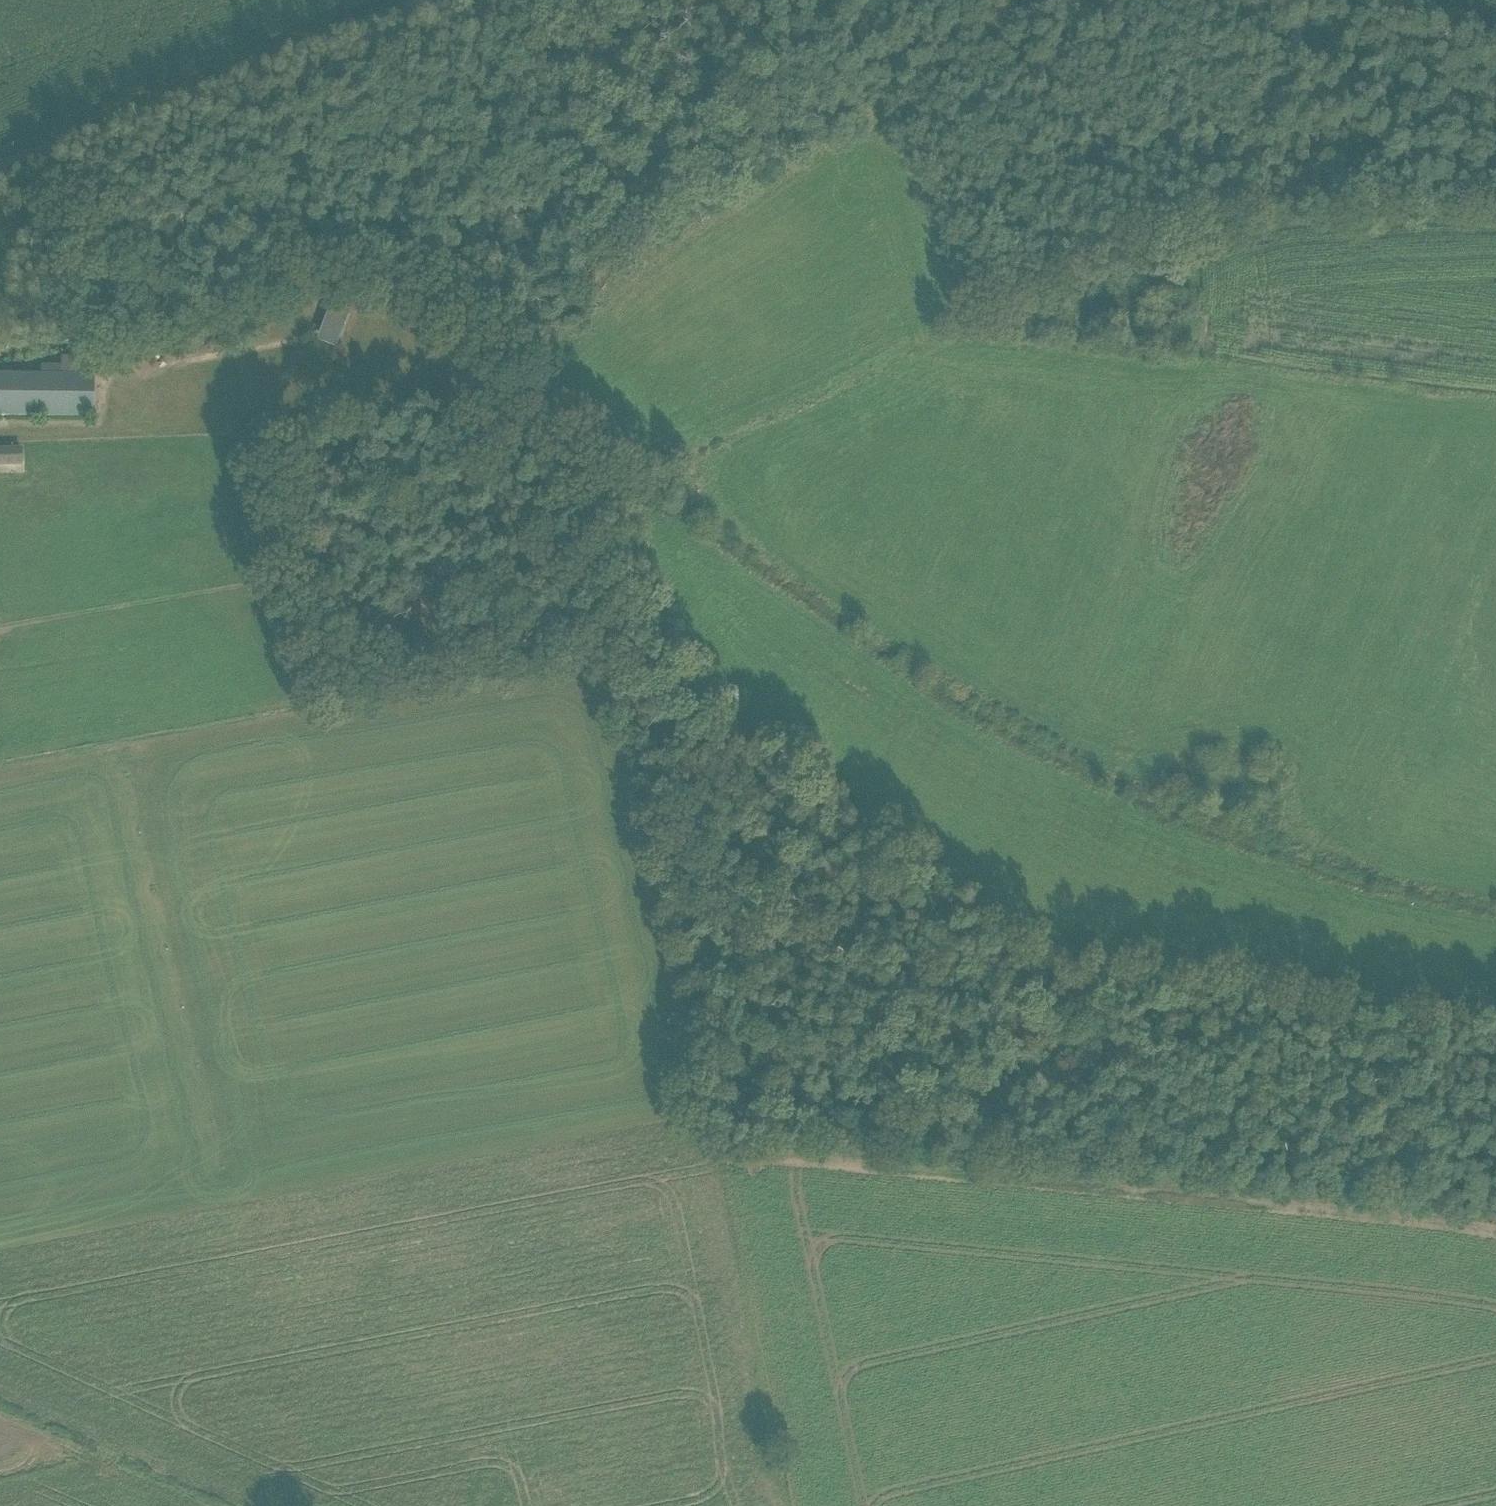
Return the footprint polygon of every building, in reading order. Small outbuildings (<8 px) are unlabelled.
[(326,335),(333,309),(312,303),(305,330),(326,335)] [(41,312),(37,324),(49,328),(53,316),(41,312)] [(93,416),(94,375),(0,374),(0,415),(93,416)] [(22,447),(0,448),(0,467),(23,466),(22,447)]
